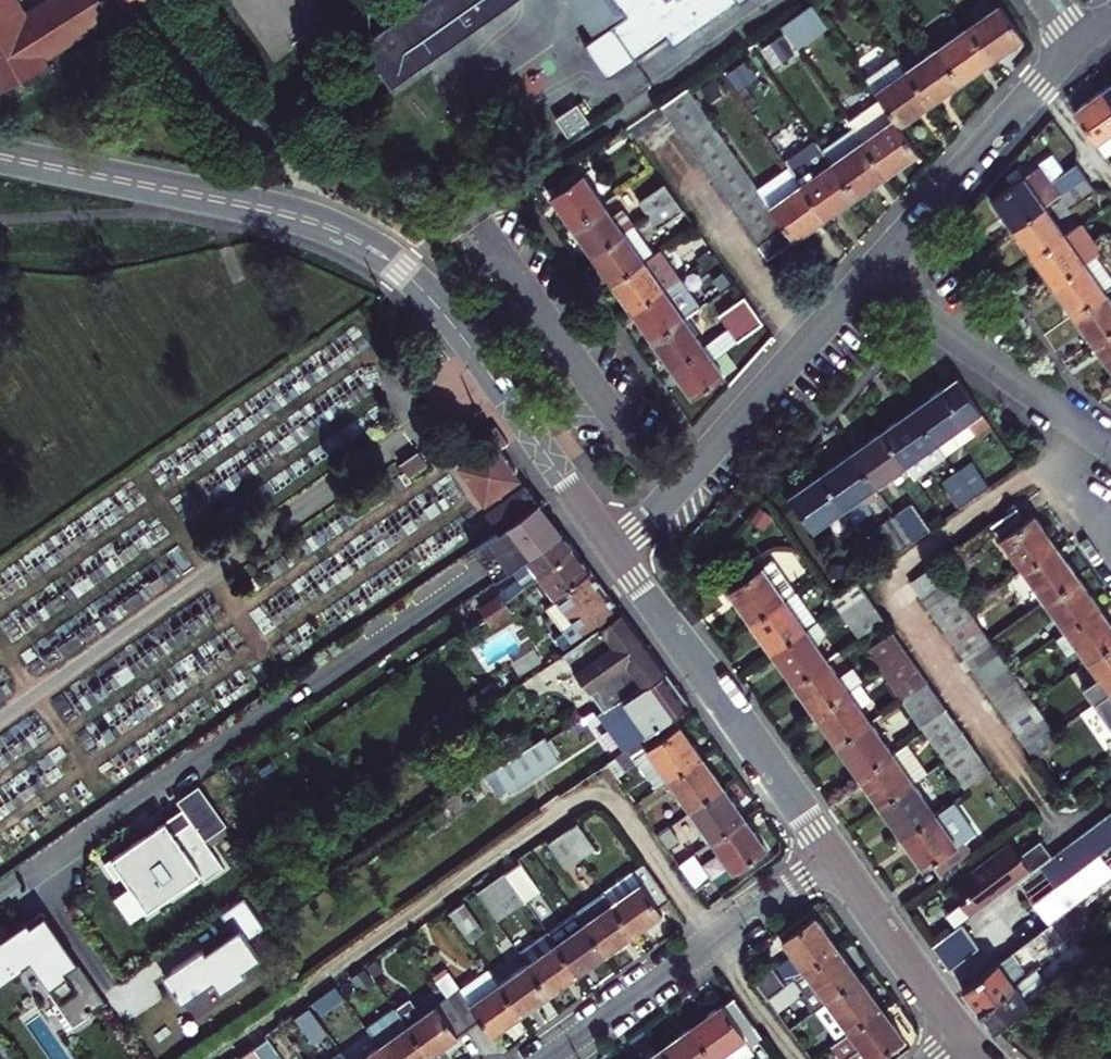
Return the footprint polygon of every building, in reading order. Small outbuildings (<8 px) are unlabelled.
[(7,87),(26,77),(28,80),(34,77),(31,73),(52,62),(49,55),(129,1),(131,0),(44,0),(26,12),(19,0),(0,0),(0,75),(7,87)] [(362,76),(378,99),(522,0),(472,0),(379,64),(362,76)] [(379,64),(472,0),(424,0),(364,43),(379,64)] [(595,38),(611,27),(618,22),(603,0),(569,0),(595,38)] [(618,22),(611,27),(635,61),(669,37),(674,43),(736,0),(603,0),(618,22)] [(817,0),(813,0),(783,21),(799,44),(832,21),(817,0)] [(1005,2),(973,24),(997,59),(1015,46),(1029,37),(1005,2)] [(997,59),(973,24),(941,47),(964,81),(984,68),(997,59)] [(635,61),(611,27),(595,38),(587,43),(611,78),(635,61)] [(798,50),(786,32),(765,46),(777,64),(798,50)] [(364,43),(348,55),(362,76),(379,64),(364,43)] [(952,90),(964,81),(941,47),(909,69),(933,103),(952,90)] [(900,55),(870,76),(879,90),(909,69),(900,55)] [(933,103),(909,69),(879,90),(884,96),(903,124),(922,111),(933,103)] [(690,84),(665,102),(673,114),(699,97),(690,84)] [(1096,102),(1083,111),(1110,150),(1110,92),(1096,102)] [(905,161),(920,150),(903,124),(884,96),(850,119),(855,126),(887,174),(905,161)] [(707,110),(699,97),(673,114),(682,127),(707,110)] [(691,141),(716,124),(707,110),(682,127),(691,141)] [(699,153),(725,136),(716,124),(691,141),(699,153)] [(877,181),(887,174),(855,126),(825,148),(857,195),(877,181)] [(709,168),(734,151),(725,136),(699,153),(709,168)] [(857,195),(825,148),(818,137),(787,159),(791,165),(826,217),(849,201),(857,195)] [(718,180),(742,164),(734,151),(709,168),(718,180)] [(751,176),(742,164),(718,180),(726,193),(751,176)] [(826,217),(791,165),(760,186),(790,227),(786,230),(761,246),(769,257),(811,228),(826,217)] [(1018,218),(1027,231),(1058,208),(1074,197),(1099,179),(1091,167),(1066,185),(1056,170),(1008,204),(1018,218)] [(578,224),(609,202),(588,171),(557,191),(567,207),(578,224)] [(760,190),(751,176),(726,193),(735,207),(760,190)] [(1108,191),(1099,179),(1074,197),(1083,209),(1108,191)] [(642,200),(650,213),(678,194),(669,181),(642,200)] [(769,203),(760,190),(735,207),(745,220),(769,203)] [(678,194),(650,213),(659,226),(687,207),(678,194)] [(609,202),(578,224),(586,236),(595,250),(637,222),(626,206),(616,213),(609,202)] [(777,216),(769,203),(745,220),(753,233),(777,216)] [(1037,245),(1047,259),(1078,236),(1058,208),(1027,231),(1037,245)] [(786,230),(777,216),(753,233),(761,246),(786,230)] [(1100,221),(1095,225),(1078,236),(1047,259),(1055,270),(1066,286),(1098,263),(1110,254),(1110,236),(1100,221)] [(604,263),(616,280),(647,259),(640,248),(649,241),(637,222),(595,250),(604,263)] [(683,280),(663,249),(647,259),(668,291),(682,281),(683,280)] [(1098,263),(1110,282),(1110,254),(1098,263)] [(647,259),(616,280),(627,298),(637,313),(668,291),(647,259)] [(1086,313),(1110,296),(1110,282),(1098,263),(1066,286),(1077,300),(1086,313)] [(733,283),(726,273),(716,280),(723,290),(733,283)] [(646,326),(655,340),(690,316),(700,309),(682,281),(668,291),(637,313),(646,326)] [(1086,313),(1098,329),(1106,341),(1110,337),(1110,296),(1086,313)] [(721,317),(731,331),(758,313),(748,299),(721,317)] [(710,346),(675,370),(683,382),(695,400),(730,377),(717,357),(766,324),(758,313),(731,331),(710,346)] [(690,316),(655,340),(666,356),(675,370),(710,346),(690,316)] [(992,422),(961,375),(939,390),(915,407),(946,453),(992,422)] [(946,453),(915,407),(902,416),(882,429),(906,463),(914,475),(946,453)] [(906,463),(882,429),(870,438),(852,450),(876,485),(906,463)] [(520,466),(500,438),(463,465),(489,502),(520,480),(514,471),(520,466)] [(845,505),(876,485),(852,450),(840,458),(822,471),(845,505)] [(431,465),(422,452),(403,465),(412,478),(431,465)] [(972,458),(957,469),(976,496),(991,486),(972,458)] [(944,477),(963,505),(976,496),(957,469),(944,477)] [(845,505),(822,471),(809,479),(790,492),(814,526),(845,505)] [(501,533),(545,502),(531,482),(487,513),(501,533)] [(876,485),(845,505),(854,518),(884,498),(876,485)] [(494,570),(503,583),(519,572),(570,536),(563,526),(558,520),(545,502),(501,533),(479,548),(494,570)] [(910,503),(895,513),(913,540),(928,529),(910,503)] [(1019,508),(994,526),(1023,570),(1057,546),(1047,531),(1035,514),(1027,520),(1019,508)] [(899,549),(913,540),(895,513),(881,522),(899,549)] [(570,536),(519,572),(527,584),(530,588),(544,579),(581,551),(576,544),(570,536)] [(1044,601),(1078,577),(1068,562),(1057,546),(1023,570),(1044,601)] [(595,570),(581,551),(544,579),(558,597),(595,570)] [(742,609),(751,621),(796,590),(775,560),(730,591),(742,609)] [(918,594),(946,574),(939,564),(911,583),(918,594)] [(595,570),(558,597),(559,600),(547,608),(573,643),(622,607),(610,590),(595,570)] [(927,606),(954,586),(946,574),(918,594),(927,606)] [(1089,595),(1078,577),(1044,601),(1066,633),(1100,610),(1089,595)] [(833,595),(842,609),(867,591),(858,578),(833,595)] [(491,614),(511,601),(530,588),(527,584),(489,611),(491,614)] [(936,619),(963,600),(954,586),(927,606),(936,619)] [(817,623),(796,590),(751,621),(764,641),(772,653),(805,631),(817,623)] [(867,591),(842,609),(850,621),(876,603),(867,591)] [(969,608),(963,600),(936,619),(945,633),(973,614),(969,608)] [(515,607),(511,601),(491,614),(495,620),(515,607)] [(850,621),(859,634),(884,617),(876,603),(850,621)] [(1086,663),(1110,645),(1110,627),(1108,623),(1100,610),(1066,633),(1086,663)] [(603,715),(618,706),(670,672),(648,642),(626,612),(582,642),(589,654),(593,652),(597,658),(574,672),(603,715)] [(981,627),(973,614),(945,633),(954,646),(981,627)] [(990,640),(981,627),(954,646),(963,658),(990,640)] [(867,646),(876,659),(902,642),(893,629),(867,646)] [(784,670),(794,684),(827,663),(805,631),(772,653),(784,670)] [(998,651),(990,640),(963,658),(970,669),(998,651)] [(883,669),(885,672),(911,655),(902,642),(876,659),(883,669)] [(1086,663),(1109,697),(1110,696),(1110,645),(1086,663)] [(978,681),(1005,663),(998,651),(970,669),(978,681)] [(911,655),(885,672),(894,685),(919,667),(911,655)] [(805,701),(815,716),(848,693),(827,663),(794,684),(805,701)] [(1011,672),(1005,663),(978,681),(988,695),(1015,677),(1011,672)] [(919,667),(894,685),(902,697),(927,680),(919,667)] [(627,752),(677,717),(690,708),(694,705),(682,689),(670,672),(618,706),(603,715),(627,752)] [(996,707),(1023,689),(1015,677),(988,695),(996,707)] [(927,680),(902,697),(903,698),(910,710),(936,692),(927,680)] [(1004,720),(1032,701),(1023,689),(996,707),(1004,720)] [(910,710),(919,723),(945,706),(936,692),(910,710)] [(827,734),(835,746),(868,723),(848,693),(815,716),(827,734)] [(1013,733),(1040,715),(1032,701),(1004,720),(1013,733)] [(945,706),(919,723),(925,732),(928,736),(953,718),(945,706)] [(1021,744),(1048,726),(1040,715),(1013,733),(1021,744)] [(662,792),(674,784),(707,761),(693,741),(677,717),(627,752),(611,763),(621,777),(641,763),(662,792)] [(953,718),(928,736),(936,747),(961,730),(953,718)] [(868,723),(835,746),(848,764),(858,779),(891,756),(868,723)] [(1057,740),(1048,726),(1021,744),(1030,758),(1057,740)] [(961,730),(936,747),(945,761),(970,743),(961,730)] [(480,776),(495,802),(561,763),(545,737),(480,776)] [(970,743),(945,761),(946,763),(954,774),(980,757),(970,743)] [(891,756),(858,779),(869,795),(879,810),(911,787),(891,756)] [(980,757),(954,774),(962,786),(988,769),(980,757)] [(674,784),(696,814),(729,791),(716,773),(707,761),(674,784)] [(996,781),(988,769),(962,786),(968,795),(970,798),(996,781)] [(230,825),(203,785),(181,800),(186,807),(107,861),(118,879),(126,874),(149,909),(203,874),(207,881),(227,867),(208,840),(230,825)] [(911,787),(879,810),(890,826),(900,841),(933,819),(911,787)] [(696,814),(719,846),(752,824),(740,808),(729,791),(696,814)] [(1025,877),(1013,886),(1029,907),(1044,928),(1053,922),(1110,877),(1110,812),(1025,877)] [(933,819),(900,841),(915,864),(921,873),(930,867),(939,880),(963,863),(933,819)] [(582,824),(569,834),(586,860),(600,851),(582,824)] [(760,836),(752,824),(719,846),(740,877),(773,854),(760,836)] [(663,837),(674,852),(685,844),(675,829),(663,837)] [(573,869),(586,860),(569,834),(555,843),(573,869)] [(952,908),(963,924),(1013,886),(1025,877),(1004,849),(967,876),(964,872),(943,887),(949,895),(945,899),(952,908)] [(704,857),(686,869),(703,893),(721,880),(704,857)] [(524,859),(510,869),(529,897),(543,887),(524,859)] [(666,910),(676,904),(651,867),(611,895),(640,937),(656,925),(670,916),(666,910)] [(529,897),(510,869),(494,879),(514,907),(529,897)] [(500,917),(514,907),(494,879),(481,889),(500,917)] [(640,937),(611,895),(582,915),(612,957),(622,949),(640,937)] [(268,927),(247,897),(223,913),(235,932),(208,950),(205,946),(164,973),(183,1001),(215,980),(222,991),(248,974),(245,969),(262,957),(250,939),(268,927)] [(468,898),(452,908),(472,937),(487,926),(468,898)] [(46,907),(30,918),(28,914),(10,926),(7,920),(0,924),(0,983),(26,964),(26,963),(34,958),(76,1020),(90,1010),(91,1011),(108,1000),(46,907)] [(597,967),(612,957),(582,915),(555,934),(584,976),(597,967)] [(798,954),(778,968),(791,987),(844,950),(832,931),(824,921),(791,944),(798,954)] [(1007,956),(1020,974),(1066,939),(1053,922),(1044,928),(1007,956)] [(584,976),(555,934),(526,954),(534,965),(555,996),(568,987),(584,976)] [(844,950),(791,987),(772,1000),(796,1034),(825,1014),(835,1007),(868,984),(857,967),(844,950)] [(534,965),(526,954),(498,974),(505,985),(534,965)] [(1007,956),(957,994),(975,1019),(1012,990),(1007,984),(1020,974),(1007,956)] [(541,1006),(555,996),(534,965),(505,985),(526,1016),(541,1006)] [(440,981),(453,972),(449,966),(436,975),(440,981)] [(131,1015),(162,995),(144,967),(113,987),(131,1015)] [(452,999),(473,1030),(486,1021),(497,1037),(513,1025),(526,1016),(505,985),(498,974),(494,969),(465,990),(453,972),(440,981),(452,999)] [(1024,1008),(1029,1013),(1043,1002),(1050,996),(1033,973),(1012,990),(975,1019),(982,1025),(991,1033),(1002,1025),(1024,1008)] [(835,1007),(858,1039),(891,1017),(878,998),(868,984),(835,1007)] [(415,1002),(401,1012),(402,1014),(432,1058),(448,1047),(473,1030),(452,999),(426,1017),(415,1002)] [(740,1001),(717,1017),(697,1032),(715,1058),(759,1058),(760,1058),(752,1047),(764,1038),(740,1001)] [(825,1014),(848,1047),(858,1039),(835,1007),(825,1014)] [(402,1014),(375,1033),(384,1046),(393,1058),(431,1058),(432,1058),(402,1014)] [(858,1039),(848,1047),(839,1053),(843,1058),(864,1058),(867,1056),(869,1058),(900,1058),(914,1049),(902,1033),(891,1017),(858,1039)] [(665,1054),(668,1058),(715,1058),(697,1032),(682,1042),(665,1054)] [(260,1046),(268,1058),(287,1058),(273,1038),(260,1046)] [(260,1046),(246,1055),(248,1058),(268,1058),(260,1046)] [(384,1046),(365,1058),(393,1058),(384,1046)] [(345,1050),(332,1058),(352,1058),(345,1050)]
